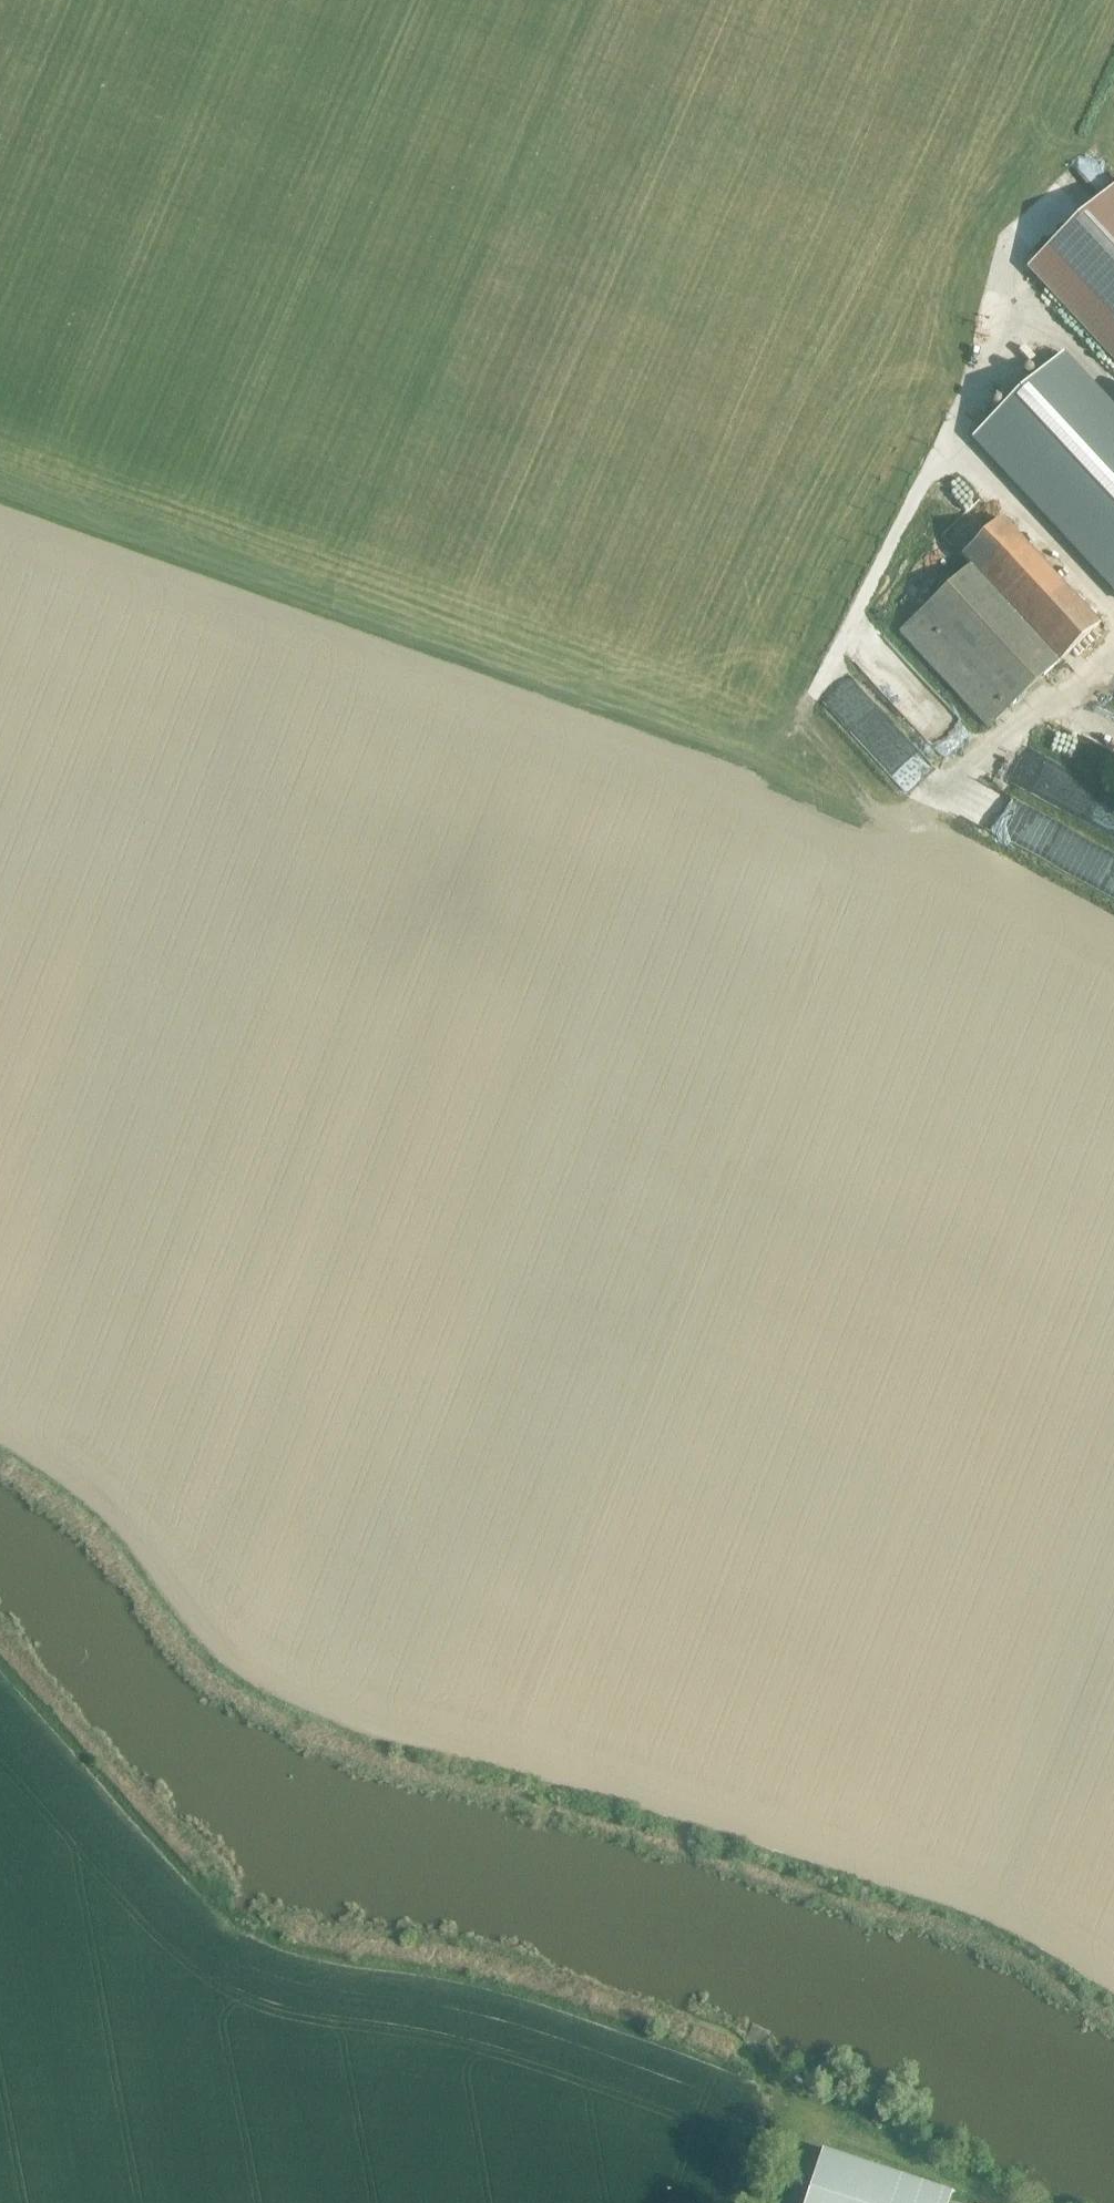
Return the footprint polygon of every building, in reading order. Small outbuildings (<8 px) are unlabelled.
[(1029,267),(1113,358),(1113,188),(1029,267)] [(973,437),(1113,589),(1113,408),(1064,353),(973,437)] [(989,729),(1010,709),(1100,627),(1002,521),(963,557),(973,568),(901,634),(974,713),(989,729)] [(822,2150),(804,2202),(948,2202),(951,2193),(822,2150)]
